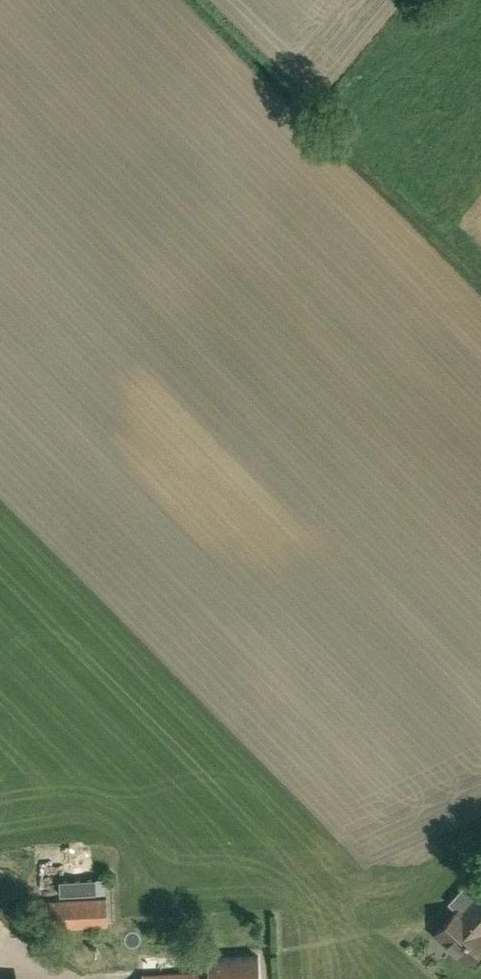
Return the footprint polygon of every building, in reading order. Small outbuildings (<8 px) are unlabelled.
[(463,911),(459,907),(436,933),(468,961),(480,946),(480,892),(463,911)] [(108,924),(106,896),(46,899),(48,927),(108,924)] [(143,960),(144,978),(260,978),(260,957),(209,959),(209,969),(158,970),(157,960),(143,960)]
